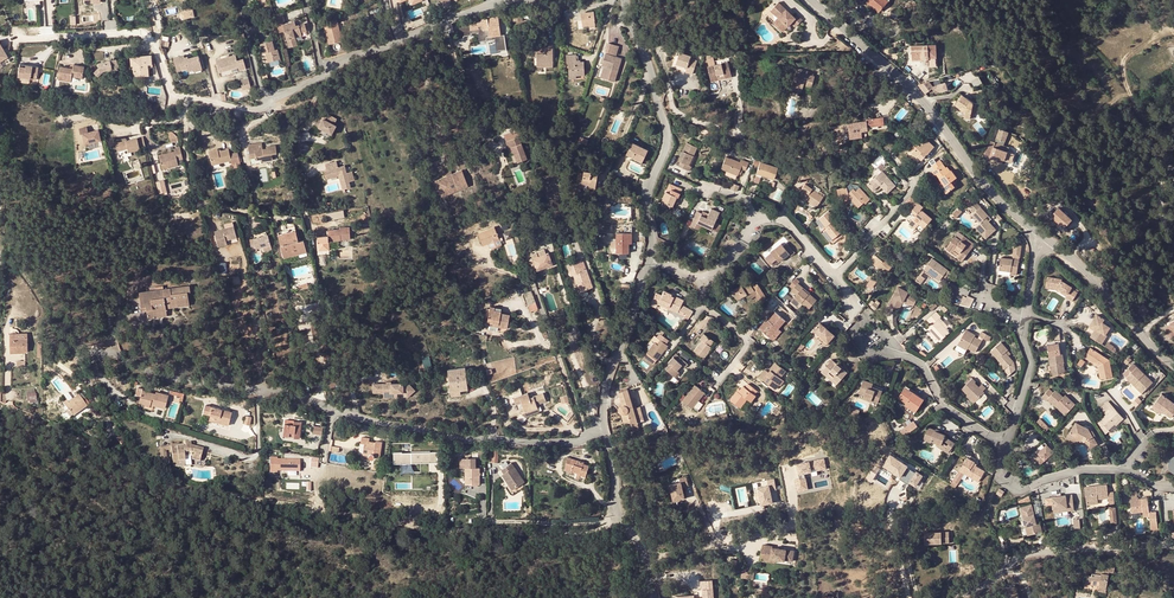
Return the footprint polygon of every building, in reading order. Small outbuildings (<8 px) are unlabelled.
[(887,1),(886,0),(869,0),(867,2),(879,12),(887,1)] [(778,2),(772,9),(776,12),(777,11),(781,15),(779,18),(780,19),(775,24),(783,31),(792,22),(796,27),(803,20),(798,15),(795,18),(778,2)] [(776,12),(772,9),(770,11),(779,18),(781,15),(777,11),(776,12)] [(930,13),(927,10),(921,16),(925,19),(930,13)] [(891,15),(895,19),(899,14),(895,11),(891,15)] [(596,27),(595,19),(594,16),(594,12),(581,14),(582,20),(578,21),(579,30),(583,29),(583,26),(589,26),(589,28),(596,27)] [(470,24),(471,31),(479,30),(479,27),(482,26),(483,31),(487,31),(489,30),(490,34),(500,32),(498,17),(481,20),(482,22),(478,22),(478,21),(470,22),(470,24)] [(341,40),(339,31),(336,19),(324,22),(329,43),(341,40)] [(302,32),(307,31),(305,23),(297,26),(296,22),(284,25),(290,48),(298,45),(298,42),(296,37),(303,35),(302,32)] [(470,24),(461,26),(462,32),(471,31),(470,24)] [(479,27),(479,30),(479,32),(480,39),(488,38),(487,31),(483,31),(482,26),(479,27)] [(309,39),(307,31),(302,32),(303,35),(296,37),(298,42),(309,39)] [(263,54),(266,53),(268,53),(268,55),(266,55),(268,63),(270,62),(278,60),(281,60),(278,50),(275,50),(273,41),(261,44),(263,54)] [(537,47),(530,47),(530,57),(537,57),(537,62),(553,62),(553,44),(548,44),(548,47),(537,47)] [(925,55),(925,53),(924,45),(912,46),(912,53),(917,53),(917,55),(925,55)] [(693,73),(697,60),(691,58),(692,55),(679,51),(673,67),(693,73)] [(151,54),(135,56),(130,56),(131,65),(133,65),(134,76),(149,74),(149,69),(150,68),(151,68),(152,68),(152,67),(152,66),(152,60),(151,54)] [(584,61),(580,61),(577,62),(576,60),(576,54),(566,55),(567,63),(568,63),(569,76),(576,76),(585,76),(584,61)] [(605,54),(604,58),(620,64),(621,59),(605,54)] [(174,57),(177,70),(187,68),(187,70),(194,69),(202,67),(199,55),(188,57),(188,59),(186,60),(185,56),(184,55),(174,57)] [(236,55),(216,60),(219,72),(238,66),(239,70),(246,68),(243,59),(237,60),(236,55)] [(614,82),(620,64),(604,58),(602,64),(607,66),(603,79),(614,82)] [(118,62),(117,62),(115,63),(114,59),(97,62),(98,67),(93,72),(98,76),(103,70),(111,68),(112,70),(119,69),(118,62)] [(707,66),(708,71),(729,72),(727,62),(707,66)] [(39,67),(20,64),(18,76),(30,78),(37,79),(39,67)] [(73,69),(61,67),(59,80),(71,82),(72,76),(83,78),(85,67),(74,65),(73,69)] [(723,74),(724,78),(730,77),(729,72),(708,71),(710,81),(718,80),(717,75),(723,74)] [(806,74),(796,71),(791,87),(802,90),(803,86),(804,83),(806,74)] [(804,83),(812,86),(814,76),(806,74),(804,83)] [(972,80),(975,87),(983,83),(980,76),(972,80)] [(243,90),(252,87),(248,77),(240,80),(243,90)] [(932,87),(928,82),(926,82),(918,85),(925,93),(932,87)] [(973,104),(968,99),(963,96),(956,105),(960,107),(966,112),(965,114),(965,117),(970,118),(973,104)] [(866,121),(860,122),(861,130),(867,130),(867,127),(874,126),(878,126),(884,125),(883,117),(866,119),(866,121)] [(329,118),(327,122),(335,126),(337,122),(329,118)] [(322,119),(318,127),(320,128),(331,133),(335,126),(327,122),(322,119)] [(86,126),(79,128),(80,133),(82,133),(85,143),(101,140),(98,129),(88,132),(86,126)] [(331,133),(320,128),(318,132),(329,137),(331,133)] [(140,146),(144,146),(142,138),(125,141),(121,142),(120,140),(114,142),(117,152),(125,150),(128,149),(128,153),(140,150),(140,146)] [(512,148),(522,145),(520,138),(507,142),(511,156),(514,154),(512,148)] [(922,142),(917,139),(910,146),(913,149),(910,152),(915,157),(916,156),(920,159),(924,154),(923,153),(924,152),(925,153),(926,153),(932,146),(925,139),(922,142)] [(990,158),(990,157),(995,143),(991,141),(985,157),(990,158)] [(633,157),(642,162),(648,150),(632,142),(626,154),(633,157)] [(679,161),(688,165),(696,147),(687,142),(678,160),(679,161)] [(248,145),(249,152),(262,150),(261,143),(248,145)] [(1005,160),(1008,151),(999,149),(1001,145),(995,143),(990,157),(997,159),(997,158),(1005,160)] [(522,145),(512,148),(514,154),(517,164),(527,161),(522,145)] [(266,149),(262,150),(249,152),(249,156),(255,155),(256,158),(256,160),(260,159),(263,159),(264,162),(272,160),(271,154),(276,154),(275,146),(266,147),(266,149)] [(174,151),(159,156),(162,168),(168,167),(168,168),(178,165),(177,160),(182,159),(179,147),(174,149),(174,151)] [(218,149),(208,151),(211,163),(219,161),(220,163),(231,160),(231,163),(239,161),(237,153),(229,154),(228,150),(219,152),(218,149)] [(741,163),(726,157),(721,169),(727,171),(725,175),(735,179),(737,175),(738,176),(739,174),(741,169),(743,170),(745,170),(748,163),(742,160),(741,163)] [(946,182),(943,185),(949,189),(955,182),(954,180),(951,178),(953,175),(955,172),(948,166),(947,167),(946,168),(942,165),(935,159),(929,165),(932,168),(930,171),(934,175),(935,174),(942,179),(946,182)] [(335,161),(324,164),(326,170),(324,170),(326,178),(338,175),(342,189),(351,187),(349,180),(354,178),(351,170),(346,171),(345,165),(336,167),(335,161)] [(688,165),(679,161),(677,165),(688,170),(690,166),(688,165)] [(777,170),(760,163),(756,173),(764,175),(763,177),(774,181),(777,170)] [(439,178),(446,194),(465,187),(459,170),(452,173),(446,176),(439,178)] [(461,170),(459,170),(465,187),(468,186),(461,170)] [(582,184),(589,185),(596,186),(597,174),(591,173),(591,171),(584,170),(583,172),(578,172),(577,184),(582,184)] [(895,185),(882,171),(881,171),(867,185),(873,191),(880,185),(883,188),(887,193),(895,185)] [(755,176),(753,182),(757,184),(760,177),(763,178),(763,177),(764,175),(756,173),(755,176)] [(811,177),(806,173),(801,180),(806,184),(811,177)] [(441,196),(446,194),(439,178),(435,180),(441,196)] [(158,181),(159,193),(167,193),(166,180),(158,181)] [(731,183),(728,189),(735,191),(738,185),(731,183)] [(666,192),(662,201),(664,203),(662,207),(670,211),(671,208),(672,206),(673,207),(676,202),(674,201),(676,197),(678,197),(679,198),(681,194),(679,193),(681,189),(673,186),(670,184),(666,192)] [(809,198),(807,200),(817,207),(824,198),(822,196),(823,194),(820,192),(818,194),(805,184),(797,195),(804,201),(806,198),(807,197),(809,198)] [(880,185),(873,191),(876,194),(883,188),(880,185)] [(856,202),(855,203),(859,208),(864,203),(866,205),(870,200),(860,189),(857,191),(854,189),(849,193),(849,188),(838,189),(840,200),(850,199),(853,198),(856,202)] [(918,203),(911,197),(904,205),(912,211),(918,203)] [(970,204),(967,207),(969,210),(973,214),(972,216),(979,223),(976,226),(984,234),(988,231),(991,234),(996,230),(988,222),(985,219),(987,216),(974,202),(970,205),(970,204)] [(924,207),(919,203),(918,203),(912,211),(910,212),(915,216),(913,220),(919,225),(920,224),(925,228),(932,219),(921,210),(924,207)] [(1066,228),(1074,219),(1060,207),(1052,216),(1066,228)] [(344,209),(328,213),(330,220),(345,217),(344,209)] [(961,212),(957,209),(952,214),(953,218),(955,219),(961,212)] [(715,221),(706,218),(701,215),(702,213),(697,211),(693,220),(696,222),(712,229),(715,222),(715,221)] [(708,213),(706,218),(715,221),(717,216),(709,212),(708,213)] [(835,220),(829,212),(820,219),(825,226),(826,227),(828,225),(829,227),(827,229),(825,231),(828,235),(831,233),(835,238),(841,233),(832,222),(835,220)] [(921,233),(925,228),(920,224),(919,225),(913,220),(909,225),(915,230),(916,229),(921,233)] [(720,224),(715,222),(712,229),(717,231),(720,224)] [(826,227),(825,226),(823,227),(824,229),(821,232),(831,245),(837,241),(835,238),(833,240),(828,235),(825,231),(827,229),(826,227)] [(984,234),(976,226),(975,228),(986,239),(991,234),(988,231),(984,234)] [(478,233),(483,245),(499,238),(494,227),(478,233)] [(215,232),(217,243),(237,238),(234,228),(215,232)] [(338,232),(338,230),(328,231),(328,233),(334,238),(336,239),(341,239),(341,241),(351,240),(350,228),(340,228),(340,230),(340,232),(338,232)] [(299,243),(297,233),(279,236),(284,258),(307,253),(305,242),(299,243)] [(336,242),(336,241),(336,239),(334,238),(328,233),(329,243),(336,242)] [(629,243),(629,233),(616,233),(616,253),(629,253),(629,243)] [(251,244),(252,253),(257,252),(257,249),(263,247),(264,252),(272,250),(269,236),(254,239),(255,243),(251,244)] [(954,236),(946,246),(952,251),(954,249),(959,253),(956,257),(961,261),(964,257),(954,236)] [(974,245),(962,237),(960,240),(954,236),(964,257),(974,245)] [(782,244),(771,253),(771,254),(765,259),(770,265),(776,260),(779,262),(790,254),(792,257),(796,254),(788,243),(784,246),(782,244)] [(1005,259),(1001,258),(1000,269),(1010,271),(1010,273),(1017,274),(1019,261),(1020,257),(1021,246),(1014,245),(1013,257),(1013,260),(1007,259),(1007,261),(1004,261),(1005,259)] [(944,249),(956,257),(959,253),(954,249),(952,251),(946,246),(944,249)] [(867,258),(869,260),(874,254),(877,256),(880,252),(876,248),(867,258)] [(877,267),(876,268),(885,275),(893,265),(885,259),(883,257),(885,256),(880,252),(877,256),(874,254),(869,260),(877,267)] [(550,265),(546,254),(538,257),(533,259),(537,270),(550,265)] [(874,271),(876,268),(877,267),(869,260),(867,258),(863,263),(873,272),(874,271)] [(946,269),(931,258),(924,268),(933,276),(939,280),(942,275),(946,269)] [(582,259),(566,265),(569,271),(570,276),(573,275),(576,284),(579,291),(592,287),(586,270),(582,259)] [(882,278),(885,275),(876,268),(874,271),(882,278)] [(932,278),(933,276),(924,268),(922,270),(932,278)] [(1062,280),(1047,277),(1045,286),(1057,288),(1067,294),(1066,296),(1065,297),(1072,301),(1078,293),(1070,288),(1071,287),(1061,281),(1062,280)] [(759,290),(750,282),(745,288),(741,285),(735,292),(735,293),(734,294),(742,301),(749,294),(753,297),(759,290)] [(801,288),(802,287),(797,282),(790,290),(796,295),(793,297),(808,309),(816,300),(809,293),(808,294),(801,288)] [(147,310),(148,319),(154,318),(154,312),(167,310),(167,308),(166,305),(189,302),(188,292),(190,291),(190,285),(164,289),(157,290),(140,292),(142,310),(147,310)] [(1057,288),(1045,286),(1045,288),(1056,290),(1066,296),(1067,294),(1057,288)] [(913,305),(918,297),(898,287),(888,305),(896,309),(902,299),(913,305)] [(524,293),(531,312),(539,309),(532,290),(524,293)] [(672,297),(672,295),(664,291),(662,296),(657,293),(652,302),(658,304),(659,303),(669,307),(668,309),(677,314),(683,302),(684,301),(677,297),(676,299),(672,297)] [(975,298),(964,294),(961,304),(971,308),(975,298)] [(808,309),(793,297),(790,302),(804,314),(808,309)] [(902,299),(896,309),(898,310),(903,302),(912,307),(913,305),(902,299)] [(683,302),(677,314),(688,319),(690,316),(694,311),(696,308),(683,302)] [(788,313),(778,304),(773,310),(775,312),(770,317),(772,318),(770,320),(769,319),(767,318),(760,326),(765,330),(767,328),(773,333),(785,320),(783,318),(788,313)] [(1144,304),(1139,308),(1140,309),(1142,311),(1145,315),(1149,311),(1144,304)] [(501,313),(501,311),(494,310),(495,307),(490,307),(488,322),(489,322),(499,324),(498,327),(507,328),(510,315),(501,313)] [(915,308),(911,316),(913,317),(921,311),(915,308)] [(941,318),(936,313),(928,321),(933,326),(929,330),(941,343),(950,334),(938,321),(941,318)] [(1105,321),(1097,316),(1093,321),(1096,323),(1092,328),(1098,331),(1093,339),(1102,345),(1107,336),(1106,336),(1111,329),(1103,324),(1105,321)] [(1096,323),(1093,321),(1089,329),(1094,332),(1090,338),(1093,339),(1098,331),(1092,328),(1096,323)] [(834,335),(820,323),(813,330),(819,336),(828,343),(834,335)] [(982,341),(975,338),(973,336),(974,334),(966,329),(959,342),(968,348),(976,352),(982,341)] [(990,337),(981,332),(979,336),(988,341),(990,337)] [(704,358),(712,347),(710,346),(714,341),(704,333),(700,339),(702,340),(703,341),(701,343),(700,343),(694,350),(704,358)] [(825,346),(828,343),(819,336),(817,338),(825,346)] [(27,339),(11,339),(11,351),(23,350),(23,351),(28,351),(27,339)] [(668,346),(661,340),(658,344),(656,342),(648,352),(657,360),(668,346)] [(1006,353),(1008,351),(1002,343),(991,351),(998,360),(1005,369),(1013,363),(1008,356),(1006,353)] [(1114,348),(1108,344),(1105,347),(1112,352),(1114,348)] [(1097,366),(1098,370),(1106,371),(1111,372),(1110,371),(1111,370),(1109,362),(1089,350),(1084,359),(1090,363),(1092,364),(1093,364),(1095,364),(1097,365),(1097,366)] [(670,363),(666,367),(675,375),(679,371),(678,370),(676,368),(677,367),(679,368),(682,365),(683,366),(685,367),(689,364),(680,356),(677,359),(674,356),(668,362),(670,363)] [(817,367),(821,371),(831,359),(828,356),(817,367)] [(848,372),(832,359),(822,371),(827,375),(829,372),(834,376),(833,377),(839,382),(848,372)] [(1063,362),(1049,359),(1050,367),(1052,367),(1054,377),(1065,375),(1064,367),(1062,367),(1061,364),(1063,364),(1064,364),(1063,362)] [(1003,371),(1005,369),(998,360),(996,362),(1003,371)] [(771,374),(770,373),(766,369),(759,378),(772,387),(776,383),(778,385),(783,378),(781,377),(786,370),(777,363),(771,370),(773,371),(771,374)] [(1152,382),(1132,364),(1123,374),(1127,377),(1126,378),(1134,385),(1135,383),(1144,391),(1152,382)] [(466,367),(448,369),(451,391),(461,390),(469,389),(466,367)] [(1113,379),(1111,370),(1110,371),(1111,372),(1106,371),(1098,370),(1100,381),(1113,379)] [(837,384),(839,382),(833,377),(834,376),(829,372),(827,375),(837,384)] [(976,382),(973,379),(962,389),(968,396),(974,403),(983,394),(984,393),(975,383),(976,382)] [(874,398),(873,400),(879,403),(881,400),(879,395),(878,390),(874,388),(875,384),(875,383),(865,380),(860,392),(866,395),(874,398)] [(409,382),(373,383),(373,392),(383,392),(396,392),(403,392),(407,397),(415,390),(409,382)] [(738,392),(736,390),(730,399),(740,407),(747,398),(751,401),(756,395),(755,394),(757,390),(748,383),(745,387),(743,385),(740,389),(738,392)] [(1142,393),(1144,391),(1135,383),(1134,385),(1142,393)] [(705,393),(695,385),(682,402),(692,409),(705,393)] [(139,403),(150,406),(151,404),(154,405),(165,408),(169,396),(156,392),(156,394),(142,390),(143,389),(139,387),(137,395),(141,396),(139,403)] [(925,400),(906,387),(899,397),(907,403),(906,405),(917,412),(925,400)] [(1052,392),(1049,389),(1042,396),(1046,400),(1047,399),(1055,406),(1057,404),(1067,413),(1075,404),(1065,395),(1063,397),(1055,390),(1052,392)] [(628,390),(619,393),(623,405),(622,406),(621,407),(620,408),(620,410),(620,411),(621,413),(623,414),(625,421),(631,419),(633,425),(638,423),(644,421),(640,406),(634,408),(628,390)] [(528,393),(522,395),(514,397),(517,404),(522,402),(525,412),(538,407),(537,404),(546,401),(543,393),(530,398),(528,393)] [(1153,403),(1162,410),(1170,417),(1173,411),(1173,403),(1161,393),(1153,403)] [(983,394),(974,403),(977,405),(978,406),(979,406),(980,405),(986,400),(986,399),(986,398),(986,397),(983,394)] [(79,395),(75,397),(76,398),(69,403),(69,402),(67,400),(63,403),(68,409),(66,411),(70,417),(73,415),(73,416),(87,405),(79,395)] [(560,397),(562,404),(569,402),(567,395),(560,397)] [(974,403),(968,396),(966,397),(973,404),(974,403)] [(1162,410),(1153,403),(1151,405),(1160,412),(1162,410)] [(1057,404),(1055,406),(1065,415),(1067,413),(1057,404)] [(206,405),(204,413),(210,414),(209,420),(229,425),(232,412),(206,405)] [(1110,429),(1115,424),(1120,420),(1121,421),(1125,418),(1115,406),(1101,419),(1105,423),(1102,425),(1107,433),(1111,430),(1110,429)] [(538,407),(525,412),(527,416),(539,411),(538,407)] [(1041,419),(1038,422),(1047,430),(1050,427),(1041,419)] [(285,424),(284,435),(290,436),(290,432),(295,433),(295,436),(294,438),(300,438),(301,422),(294,421),(294,424),(285,424)] [(905,436),(918,426),(914,421),(905,428),(907,430),(903,433),(905,436)] [(1069,434),(1079,441),(1080,440),(1084,442),(1089,449),(1097,445),(1088,430),(1076,422),(1069,434)] [(314,426),(314,433),(322,434),(323,427),(314,426)] [(935,431),(935,430),(928,427),(923,439),(931,442),(932,441),(937,443),(941,445),(943,440),(948,444),(944,451),(948,454),(955,443),(945,436),(946,435),(940,433),(935,431)] [(1079,441),(1069,434),(1067,437),(1077,444),(1079,441)] [(369,442),(369,441),(369,438),(362,437),(361,443),(364,443),(363,454),(370,455),(369,456),(369,457),(370,458),(371,459),(372,459),(373,458),(374,458),(374,457),(374,456),(380,456),(382,442),(376,441),(376,442),(376,443),(369,442)] [(944,451),(948,444),(943,440),(941,445),(937,443),(937,445),(937,446),(939,447),(944,451)] [(186,446),(169,447),(169,450),(172,450),(172,452),(173,461),(179,461),(185,460),(185,455),(192,455),(192,459),(200,461),(203,449),(194,446),(194,442),(191,443),(190,441),(185,442),(185,444),(186,446)] [(1040,465),(1045,460),(1044,459),(1046,457),(1047,458),(1054,452),(1047,444),(1038,453),(1035,450),(1030,455),(1040,465)] [(402,451),(393,451),(394,461),(437,460),(437,451),(430,451),(430,450),(411,451),(402,452),(402,451)] [(883,466),(916,487),(924,475),(917,470),(915,473),(907,467),(909,464),(890,452),(883,462),(885,463),(883,466)] [(276,458),(269,457),(269,472),(276,472),(276,471),(299,471),(299,461),(297,459),(276,459),(276,458)] [(310,466),(317,468),(319,458),(312,457),(310,466)] [(568,458),(565,470),(572,472),(572,471),(578,473),(581,474),(580,475),(586,477),(589,466),(584,464),(585,462),(578,460),(568,458)] [(455,459),(455,469),(460,469),(465,468),(466,485),(480,485),(480,468),(475,468),(475,459),(460,459),(455,459)] [(795,479),(797,491),(808,489),(804,473),(811,472),(811,469),(816,468),(817,470),(826,469),(824,459),(797,464),(799,474),(801,474),(802,478),(800,478),(795,479)] [(974,465),(975,463),(968,459),(962,469),(965,470),(963,473),(978,483),(984,472),(974,465)] [(508,480),(514,489),(524,482),(512,463),(502,470),(504,473),(502,475),(507,481),(508,480)] [(671,490),(673,497),(674,501),(685,498),(682,488),(689,486),(686,477),(680,479),(681,482),(670,485),(671,490)] [(762,505),(773,503),(770,491),(777,490),(774,479),(768,480),(769,486),(758,488),(762,505)] [(1085,501),(1097,500),(1097,498),(1107,497),(1108,505),(1113,504),(1112,491),(1106,492),(1105,484),(1095,485),(1095,488),(1092,488),(1092,486),(1084,487),(1085,501)] [(1125,489),(1123,489),(1124,501),(1130,501),(1132,512),(1143,512),(1143,517),(1149,516),(1151,529),(1158,528),(1156,511),(1149,512),(1147,498),(1137,499),(1136,492),(1126,493),(1125,489)] [(1053,497),(1054,509),(1067,508),(1068,511),(1075,510),(1073,494),(1061,496),(1057,496),(1053,497)] [(1030,496),(1019,499),(1021,507),(1032,504),(1030,496)] [(1024,517),(1026,526),(1029,535),(1036,533),(1036,532),(1043,530),(1040,522),(1035,523),(1034,519),(1036,519),(1032,505),(1021,508),(1022,513),(1025,513),(1026,517),(1024,517)] [(949,532),(924,533),(925,544),(950,543),(949,532)] [(773,546),(763,544),(761,555),(771,557),(771,559),(775,560),(785,561),(785,560),(793,561),(795,551),(773,547),(773,546)] [(1106,566),(1105,570),(1104,576),(1101,576),(1101,574),(1093,573),(1092,576),(1087,575),(1086,582),(1091,582),(1091,580),(1100,582),(1100,586),(1099,591),(1106,592),(1110,572),(1114,572),(1115,567),(1106,566)] [(712,579),(700,580),(701,589),(703,589),(704,596),(695,597),(695,594),(678,596),(679,597),(714,597),(712,579)]
